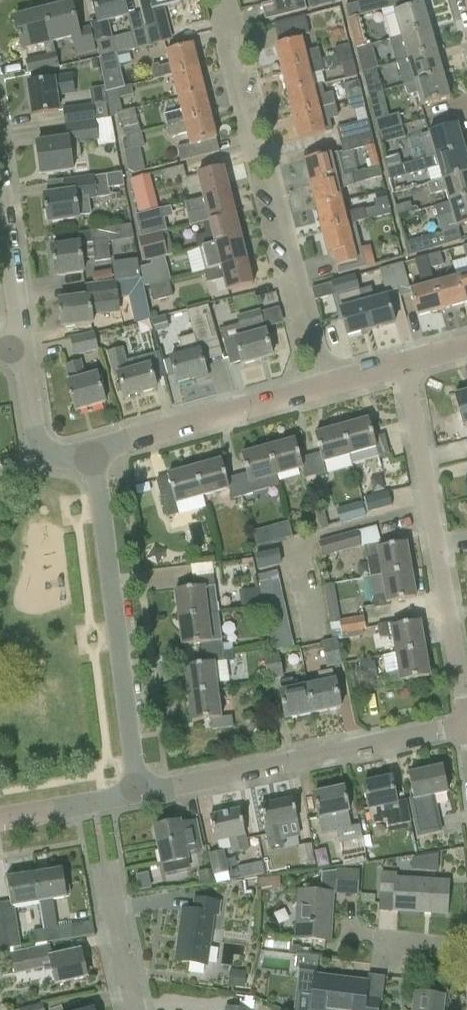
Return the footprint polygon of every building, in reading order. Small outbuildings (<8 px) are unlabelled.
[(148,46),(143,26),(140,13),(126,16),(122,0),(92,0),(97,23),(91,25),(95,42),(96,42),(100,57),(115,54),(133,49),(148,46)] [(151,4),(140,6),(145,26),(143,26),(148,46),(166,41),(172,40),(164,7),(181,3),(180,0),(150,0),(151,4)] [(261,5),(265,20),(297,12),(294,0),(280,0),(261,5)] [(297,12),(307,10),(304,0),(294,0),(297,12)] [(359,16),(382,10),(390,39),(400,36),(429,27),(423,5),(395,13),(394,8),(388,10),(385,0),(367,0),(345,6),(349,19),(359,16)] [(90,27),(77,30),(71,4),(45,11),(53,42),(72,37),(76,56),(96,51),(90,27)] [(59,66),(53,42),(45,11),(15,18),(22,50),(44,44),(47,55),(26,60),(29,74),(59,66)] [(304,53),(301,41),(300,36),(309,34),(305,16),(276,24),(281,46),(275,47),(281,69),(321,60),(319,49),(304,53)] [(400,36),(407,59),(436,51),(429,27),(400,36)] [(172,76),(173,77),(199,71),(192,46),(169,52),(166,41),(148,46),(133,49),(136,62),(157,57),(159,55),(166,53),(169,65),(159,67),(159,64),(152,66),(152,68),(151,69),(154,80),(172,76)] [(336,56),(351,52),(349,44),(334,48),(336,56)] [(371,45),(367,46),(357,49),(359,59),(374,55),(371,45)] [(401,72),(405,86),(443,76),(436,51),(407,59),(397,62),(400,73),(401,72)] [(312,86),(309,75),(340,67),(339,64),(353,61),(351,52),(336,56),(321,60),(281,69),(287,92),(312,86)] [(115,54),(100,57),(99,58),(105,91),(123,88),(119,70),(115,54)] [(377,69),(362,73),(368,96),(383,92),(377,69)] [(173,77),(178,100),(204,94),(199,71),(173,77)] [(53,77),(54,81),(27,84),(32,115),(58,111),(56,97),(75,95),(72,74),(53,77)] [(408,96),(417,94),(421,108),(450,99),(443,76),(405,86),(408,96)] [(343,85),(348,104),(363,100),(358,81),(343,85)] [(322,84),(312,86),(287,92),(293,118),(336,107),(332,93),(324,94),(322,84)] [(110,117),(117,115),(117,113),(122,112),(119,98),(133,95),(131,86),(123,88),(105,91),(105,92),(110,117)] [(104,87),(90,90),(93,105),(107,103),(104,87)] [(178,100),(181,111),(164,115),(167,127),(210,116),(204,94),(178,100)] [(365,108),(363,100),(348,104),(350,111),(365,108)] [(64,109),(67,126),(96,122),(93,105),(64,109)] [(324,134),(321,121),(338,117),(336,107),(293,118),(299,141),(324,134)] [(124,127),(126,138),(141,134),(135,109),(122,112),(117,113),(117,115),(119,124),(124,127)] [(374,120),(378,134),(402,128),(399,114),(374,120)] [(219,151),(216,139),(210,116),(167,127),(170,137),(187,133),(190,145),(177,148),(181,161),(219,151)] [(337,128),(340,142),(372,134),(369,121),(337,128)] [(73,171),(71,159),(81,157),(79,143),(98,141),(96,122),(67,126),(69,140),(37,144),(41,175),(73,171)] [(457,126),(428,135),(428,134),(420,136),(423,146),(414,148),(417,161),(463,148),(457,126)] [(405,138),(402,128),(378,134),(380,144),(405,138)] [(141,134),(126,138),(129,151),(130,151),(139,149),(145,148),(141,134)] [(343,152),(366,147),(374,145),(372,134),(340,142),(343,152)] [(441,180),(466,173),(466,160),(463,148),(417,161),(387,170),(390,181),(437,167),(441,180)] [(337,154),(330,156),(304,162),(310,185),(343,176),(337,154)] [(183,166),(162,172),(165,183),(186,178),(183,166)] [(186,203),(187,204),(229,193),(223,169),(198,176),(203,198),(186,203)] [(63,180),(65,193),(44,196),(48,223),(79,219),(78,213),(82,213),(82,214),(90,213),(88,200),(98,199),(97,197),(109,195),(108,187),(122,185),(120,173),(94,177),(94,175),(63,180)] [(133,176),(138,211),(158,208),(153,173),(133,176)] [(448,203),(448,205),(466,200),(466,173),(441,180),(427,185),(430,195),(444,191),(448,203)] [(342,203),(338,190),(355,185),(352,174),(343,176),(310,185),(316,209),(342,203)] [(206,209),(209,221),(203,222),(203,224),(235,216),(229,193),(187,204),(189,214),(206,209)] [(442,232),(466,225),(466,200),(448,205),(448,203),(434,207),(442,232)] [(413,213),(410,202),(395,206),(398,217),(413,213)] [(344,214),(342,203),(316,209),(321,232),(355,224),(355,222),(367,219),(365,209),(344,214)] [(392,214),(389,205),(374,209),(376,218),(392,214)] [(135,215),(141,237),(167,231),(161,208),(156,210),(141,214),(135,215)] [(203,247),(203,249),(241,239),(235,216),(203,224),(206,234),(195,237),(198,248),(203,247)] [(321,232),(327,256),(334,254),(338,274),(366,267),(355,224),(321,232)] [(131,225),(106,229),(108,242),(133,238),(131,225)] [(80,244),(51,248),(55,277),(83,273),(82,260),(94,258),(95,263),(110,261),(108,242),(106,229),(90,231),(92,243),(80,244)] [(144,262),(150,260),(165,257),(165,256),(174,254),(168,231),(167,231),(141,237),(138,238),(144,262)] [(423,238),(404,243),(408,256),(427,250),(423,238)] [(204,272),(205,274),(247,263),(241,239),(203,249),(209,271),(204,272)] [(367,265),(375,263),(371,245),(362,247),(367,265)] [(440,253),(426,257),(430,269),(444,265),(440,253)] [(167,265),(165,257),(150,260),(151,265),(152,269),(167,265)] [(414,260),(422,289),(410,292),(417,318),(441,311),(434,285),(430,269),(426,257),(414,260)] [(137,259),(112,263),(114,280),(140,277),(137,259)] [(207,283),(224,279),(228,292),(253,286),(247,263),(205,274),(207,283)] [(403,263),(389,267),(396,290),(398,289),(400,297),(410,294),(409,291),(411,291),(403,263)] [(144,278),(145,286),(149,286),(156,284),(152,269),(151,265),(141,268),(143,278),(144,278)] [(386,293),(396,290),(389,267),(379,269),(386,293)] [(346,338),(370,331),(360,291),(355,275),(333,282),(341,311),(339,312),(346,338)] [(455,280),(462,305),(466,304),(466,276),(455,280)] [(87,286),(89,297),(58,301),(62,329),(92,325),(91,316),(120,313),(118,296),(131,294),(146,292),(145,286),(144,278),(143,278),(87,286)] [(455,280),(434,285),(441,311),(462,305),(455,280)] [(173,297),(169,281),(156,284),(149,286),(153,302),(173,297)] [(386,299),(375,302),(371,287),(360,291),(370,331),(393,325),(386,299)] [(146,292),(131,294),(134,324),(151,321),(146,292)] [(177,348),(179,357),(170,360),(177,384),(207,376),(203,361),(221,356),(208,306),(187,311),(194,335),(178,340),(180,347),(177,348)] [(234,342),(236,341),(242,366),(272,358),(259,310),(237,316),(240,328),(231,331),(234,342)] [(155,332),(153,326),(136,331),(142,355),(160,350),(155,332)] [(74,356),(99,351),(95,332),(70,337),(74,356)] [(114,377),(117,376),(123,399),(156,390),(150,367),(130,373),(123,348),(107,352),(114,377)] [(64,365),(69,383),(67,383),(75,412),(105,404),(97,375),(86,378),(81,360),(64,365)] [(454,395),(462,425),(466,424),(466,392),(454,395)] [(384,435),(373,438),(368,419),(341,427),(349,454),(352,465),(389,455),(384,435)] [(320,453),(310,456),(315,476),(325,473),(322,462),(349,454),(341,427),(314,434),(320,453)] [(275,475),(302,467),(305,479),(315,476),(310,456),(299,459),(294,440),(267,447),(275,475)] [(241,455),(246,474),(236,477),(241,497),(252,494),(249,482),(275,475),(267,447),(241,455)] [(236,477),(225,480),(220,460),(188,469),(196,497),(228,488),(231,500),(241,497),(236,477)] [(179,514),(176,503),(196,497),(188,469),(167,475),(167,476),(155,479),(161,498),(162,497),(168,518),(179,514)] [(392,506),(388,491),(364,498),(368,513),(392,506)] [(336,508),(340,523),(365,516),(361,501),(336,508)] [(323,510),(301,517),(307,534),(329,528),(323,510)] [(283,523),(254,529),(257,544),(286,539),(283,523)] [(362,547),(357,531),(318,542),(322,558),(362,547)] [(378,557),(381,575),(411,570),(406,542),(379,547),(379,544),(364,546),(366,559),(378,557)] [(257,571),(281,566),(278,550),(254,555),(257,571)] [(381,575),(384,592),(373,596),(375,609),(390,606),(390,602),(415,597),(411,570),(381,575)] [(255,576),(258,589),(282,584),(279,571),(255,576)] [(174,590),(178,618),(219,613),(214,575),(193,578),(194,588),(174,590)] [(323,586),(331,624),(341,622),(340,614),(334,583),(323,586)] [(284,597),(282,584),(258,589),(260,602),(284,597)] [(287,610),(284,597),(260,602),(263,615),(287,610)] [(263,615),(266,628),(290,623),(287,610),(263,615)] [(330,624),(331,629),(333,640),(337,640),(343,638),(343,640),(363,636),(362,631),(367,630),(363,610),(340,614),(341,622),(331,624),(330,624)] [(181,646),(201,643),(203,654),(233,650),(232,643),(223,644),(219,613),(178,618),(181,646)] [(380,637),(393,637),(395,653),(424,648),(420,621),(393,626),(392,623),(378,625),(380,637)] [(292,636),(290,623),(266,628),(268,641),(292,636)] [(295,649),(292,636),(268,641),(271,654),(278,653),(295,649)] [(337,640),(333,640),(322,642),(327,668),(342,665),(337,640)] [(395,653),(398,671),(387,674),(389,687),(404,684),(403,680),(429,676),(424,648),(395,653)] [(203,654),(204,664),(184,667),(188,694),(218,690),(214,663),(225,661),(225,659),(234,658),(233,650),(203,654)] [(284,678),(278,653),(271,654),(262,656),(268,682),(284,678)] [(318,673),(320,684),(307,687),(313,714),(340,708),(332,670),(318,673)] [(307,687),(294,689),(292,679),(280,682),(282,691),(280,692),(286,719),(313,714),(307,687)] [(232,716),(221,717),(218,690),(188,694),(191,721),(211,719),(212,730),(233,727),(232,716)] [(408,774),(414,800),(418,820),(415,821),(418,837),(441,832),(438,816),(431,817),(427,797),(447,793),(442,767),(408,774)] [(363,784),(371,825),(386,822),(387,827),(411,822),(406,801),(396,803),(390,778),(363,784)] [(323,834),(337,831),(340,842),(362,838),(360,826),(351,827),(348,812),(349,812),(344,788),(313,794),(318,818),(319,818),(323,834)] [(260,806),(264,827),(269,848),(285,845),(280,824),(296,821),(292,799),(260,806)] [(215,841),(230,838),(233,853),(249,849),(240,810),(210,816),(215,841)] [(154,828),(162,865),(164,875),(189,869),(185,853),(201,850),(195,821),(179,825),(179,823),(154,828)] [(364,852),(365,852),(362,838),(340,842),(344,863),(352,862),(352,863),(366,861),(364,852)] [(311,844),(298,846),(302,865),(315,862),(311,844)] [(224,851),(209,854),(214,876),(229,873),(224,851)] [(413,855),(414,870),(440,868),(439,853),(413,855)] [(322,874),(321,891),(298,890),(295,938),(326,940),(328,916),(331,916),(332,894),(358,896),(360,871),(337,869),(337,872),(322,874)] [(61,870),(34,874),(39,902),(44,930),(46,942),(47,942),(72,938),(70,926),(55,928),(51,900),(65,898),(68,898),(70,895),(69,885),(66,883),(63,883),(61,870)] [(448,881),(396,878),(396,873),(381,872),(380,894),(395,895),(394,909),(446,912),(448,881)] [(34,874),(7,879),(11,902),(12,907),(14,906),(39,902),(34,874)] [(194,897),(192,911),(182,909),(175,961),(206,965),(213,913),(220,914),(221,901),(194,897)] [(0,913),(6,949),(7,949),(21,947),(15,910),(0,913)] [(35,944),(46,942),(44,930),(33,931),(35,944)] [(15,975),(52,967),(56,985),(86,978),(80,952),(53,958),(50,945),(11,953),(15,975)] [(230,971),(228,987),(245,989),(247,972),(230,971)] [(367,983),(315,977),(311,1008),(299,1007),(298,1009),(378,1009),(379,1002),(382,1001),(384,985),(367,983)] [(413,1009),(441,1009),(443,995),(416,992),(413,1009)]
